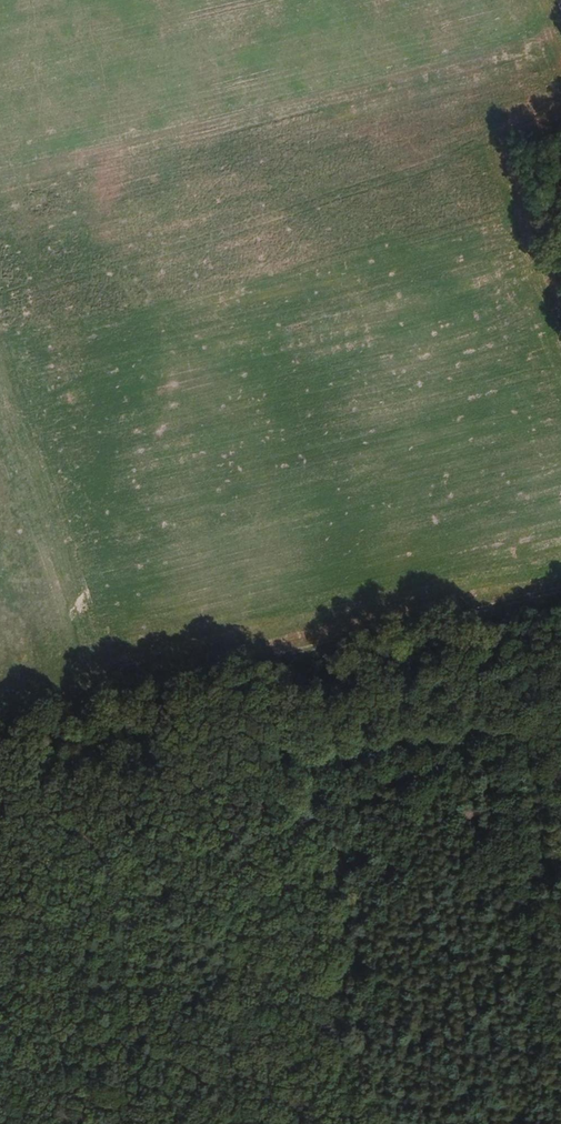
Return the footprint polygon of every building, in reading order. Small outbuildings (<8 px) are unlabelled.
[(92,773),(88,758),(79,761),(83,775),(92,773)]
